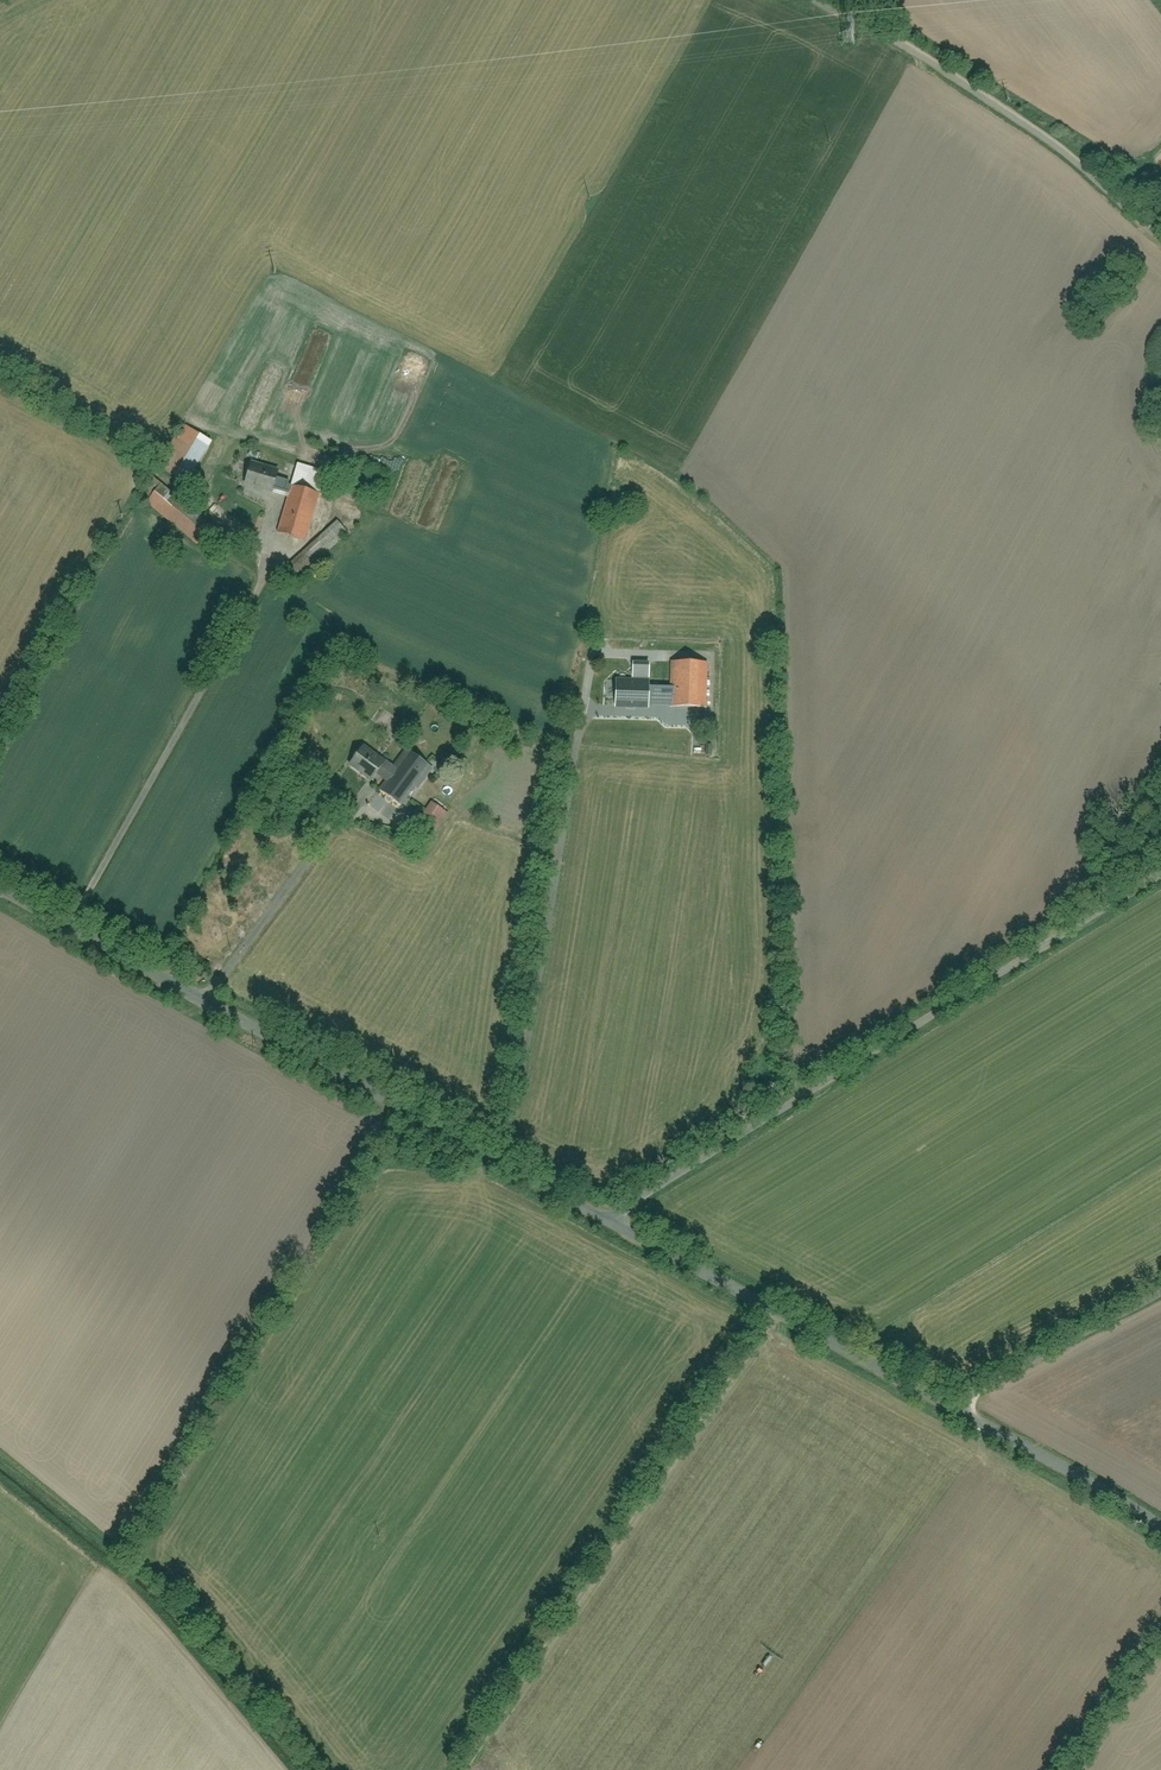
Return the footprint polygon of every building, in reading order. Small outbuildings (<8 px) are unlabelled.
[(160,468),(187,485),(213,443),(186,426),(160,468)] [(253,453),(243,487),(273,496),(274,494),(288,498),(277,533),(308,542),(328,473),(297,464),(292,482),(278,478),(283,462),(253,453)] [(167,484),(149,506),(200,548),(218,526),(167,484)] [(337,523),(286,569),(300,584),(351,538),(337,523)] [(649,711),(649,705),(673,706),(673,707),(707,708),(708,664),(673,663),(673,687),(650,686),(650,680),(616,679),(616,710),(649,711)] [(395,769),(386,762),(388,760),(366,744),(349,768),(370,783),(377,774),(387,781),(379,792),(404,810),(433,770),(407,752),(395,769)]
